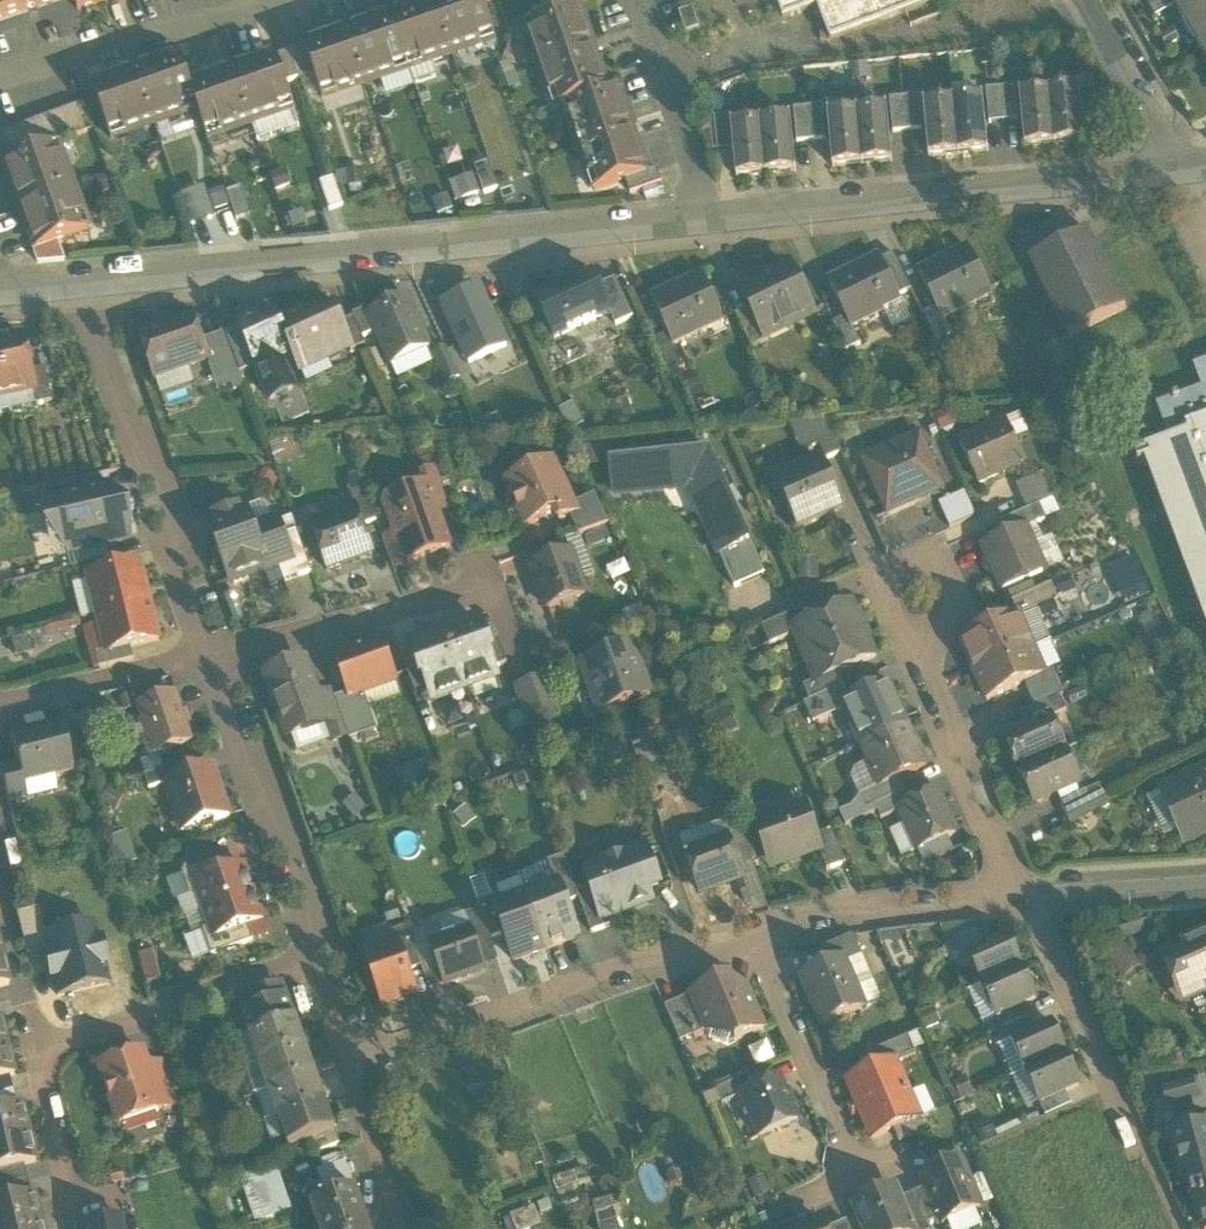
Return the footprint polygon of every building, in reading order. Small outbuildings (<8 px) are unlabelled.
[(61,0),(0,0),(0,21),(61,0)] [(79,12),(114,0),(75,0),(79,12)] [(322,99),(409,69),(496,40),(482,0),(441,0),(391,17),(304,47),(314,75),(322,99)] [(559,10),(577,4),(589,0),(555,0),(559,10)] [(783,20),(817,8),(830,42),(905,13),(935,2),(934,0),(775,0),(783,20)] [(1156,19),(1176,8),(1174,6),(1184,0),(1146,0),(1156,19)] [(1205,63),(1205,0),(1184,0),(1174,6),(1176,8),(1205,63)] [(555,109),(564,106),(607,91),(577,4),(559,10),(525,22),(555,109)] [(679,15),(686,35),(699,31),(692,10),(679,15)] [(304,47),(290,52),(300,79),(314,75),(304,47)] [(286,84),(300,79),(290,52),(277,57),(286,84)] [(111,139),(198,109),(190,87),(180,57),(93,87),(111,139)] [(277,57),(190,87),(198,109),(208,139),(295,109),(286,84),(277,57)] [(1079,89),(1082,116),(1097,114),(1094,80),(1077,82),(1077,90),(1079,89)] [(616,88),(607,91),(564,106),(594,193),(625,182),(646,174),(616,88)] [(1015,89),(1001,90),(1004,124),(1018,122),(1015,89)] [(1050,93),(1049,93),(1055,147),(1056,147),(1056,146),(1083,143),(1083,144),(1085,144),(1082,116),(1079,89),(1077,90),(1050,93)] [(990,125),(1004,124),(1001,90),(986,92),(990,125)] [(1054,147),(1055,147),(1049,93),(1048,93),(1021,96),(1021,95),(1019,96),(1025,150),(1027,149),(1054,146),(1054,147)] [(919,98),(905,100),(908,134),(922,132),(919,98)] [(954,102),(953,102),(959,157),(959,156),(987,153),(987,154),(988,154),(983,99),(981,100),(954,103),(954,102)] [(893,135),(908,134),(905,100),(890,101),(893,135)] [(958,157),(959,157),(953,102),(952,103),(925,106),(925,105),(924,105),(929,160),(931,159),(958,156),(958,157)] [(74,139),(88,134),(78,107),(64,112),(74,139)] [(823,108),(808,110),(812,144),(826,142),(823,108)] [(858,112),(857,113),(862,167),(863,166),(890,163),(890,164),(892,163),(887,109),(885,110),(858,113),(858,112)] [(797,145),(812,144),(808,110),(794,111),(797,145)] [(60,144),(74,139),(64,112),(51,117),(60,144)] [(862,167),(857,113),(856,113),(829,116),(829,115),(827,116),(833,170),(835,170),(834,169),(862,166),(862,167)] [(58,145),(60,144),(51,117),(37,122),(47,149),(58,145)] [(714,119),(718,153),(734,152),(731,125),(732,125),(731,118),(714,119)] [(762,122),(761,122),(766,177),(767,176),(794,173),(794,174),(796,174),(791,119),(789,120),(762,123),(762,122)] [(33,154),(47,149),(37,122),(23,127),(33,154)] [(765,177),(766,177),(761,122),(760,123),(733,126),(733,125),(732,125),(731,125),(734,152),(736,180),(738,179),(765,176),(765,177)] [(19,159),(33,154),(23,127),(10,131),(19,159)] [(19,159),(10,131),(0,135),(0,148),(6,164),(19,159)] [(6,164),(37,251),(89,232),(58,145),(47,149),(33,154),(19,159),(6,164)] [(498,189),(488,162),(474,166),(484,194),(498,189)] [(625,182),(630,195),(662,184),(657,171),(646,174),(625,182)] [(227,194),(237,221),(250,217),(241,189),(227,194)] [(203,193),(182,200),(192,228),(212,221),(203,193)] [(1029,264),(1068,339),(1123,311),(1084,236),(1029,264)] [(34,252),(38,265),(65,262),(58,243),(34,252)] [(936,311),(942,323),(944,322),(945,322),(944,320),(978,303),(976,299),(987,293),(990,298),(991,297),(967,250),(949,259),(951,264),(939,270),(936,266),(918,275),(936,311)] [(893,256),(879,262),(898,299),(911,292),(893,256)] [(949,259),(936,266),(939,270),(951,264),(949,259)] [(845,319),(851,330),(883,314),(888,312),(886,307),(897,301),(900,306),(901,306),(898,299),(879,262),(878,260),(860,269),(862,274),(849,280),(847,276),(828,285),(845,319)] [(750,310),(761,333),(763,332),(785,321),(788,328),(812,316),(789,269),(741,293),(750,310)] [(860,269),(847,276),(849,280),(862,274),(860,269)] [(537,302),(555,341),(610,316),(598,289),(592,277),(537,302)] [(668,337),(673,347),(674,347),(710,329),(708,324),(719,318),(722,324),(723,324),(702,277),(683,286),(685,291),(672,297),(670,293),(651,301),(668,337)] [(615,281),(598,289),(610,316),(610,315),(616,328),(633,320),(615,281)] [(683,286),(670,293),(672,297),(685,291),(683,286)] [(479,288),(442,306),(469,366),(507,349),(479,288)] [(976,299),(978,303),(990,298),(987,293),(976,299)] [(376,334),(392,368),(430,350),(407,299),(368,317),(376,334)] [(909,323),(901,306),(900,306),(897,301),(886,307),(888,312),(883,314),(891,331),(909,323)] [(293,355),(300,370),(349,348),(350,347),(340,325),(330,303),(280,326),(293,355)] [(238,326),(240,329),(257,367),(255,367),(256,368),(271,402),(294,391),(279,361),(293,355),(280,326),(273,310),(238,326)] [(735,317),(752,351),(769,342),(763,332),(761,333),(750,310),(736,317),(735,317)] [(353,317),(354,319),(363,340),(376,334),(368,317),(366,311),(353,317)] [(923,317),(937,345),(952,338),(944,322),(942,323),(936,311),(923,317)] [(140,335),(155,380),(178,372),(177,369),(187,366),(207,359),(193,317),(140,335)] [(708,324),(710,329),(722,324),(719,318),(708,324)] [(366,347),(363,340),(354,319),(340,325),(350,347),(349,348),(351,353),(366,347)] [(833,325),(847,354),(860,347),(851,330),(845,319),(833,325)] [(257,367),(240,329),(225,336),(240,375),(256,368),(255,367),(257,367)] [(210,368),(215,384),(240,375),(225,336),(225,335),(205,341),(211,361),(210,368)] [(655,343),(671,378),(685,371),(674,347),(673,347),(668,337),(655,343)] [(0,344),(0,364),(7,398),(34,392),(36,392),(32,373),(24,339),(0,344)] [(433,356),(447,388),(460,382),(446,350),(433,356)] [(195,388),(187,366),(177,369),(178,372),(155,380),(162,399),(195,388)] [(1197,369),(1205,392),(1178,402),(1175,394),(1169,396),(1172,404),(1160,408),(1171,439),(1157,444),(1158,448),(1144,454),(1145,456),(1134,460),(1137,466),(1147,462),(1205,620),(1205,366),(1197,369)] [(34,392),(37,406),(53,403),(46,370),(32,373),(36,392),(34,392)] [(7,398),(11,415),(38,409),(37,406),(34,392),(7,398)] [(7,398),(0,400),(0,417),(11,415),(7,398)] [(574,404),(558,411),(568,433),(584,425),(574,404)] [(819,446),(825,460),(840,454),(825,421),(793,424),(805,452),(819,446)] [(1004,422),(999,424),(1008,444),(1013,441),(1004,422)] [(960,442),(979,484),(1024,464),(1013,441),(1008,444),(999,424),(960,442)] [(865,468),(887,516),(919,502),(916,495),(940,485),(918,436),(893,448),(896,455),(865,468)] [(710,452),(609,462),(612,492),(694,484),(702,503),(696,505),(712,541),(713,541),(720,557),(748,544),(742,528),(743,528),(735,508),(725,495),(728,493),(710,452)] [(778,480),(798,526),(840,507),(820,461),(778,480)] [(506,484),(525,527),(555,514),(559,523),(570,518),(577,515),(573,506),(553,463),(506,484)] [(429,493),(437,513),(451,508),(437,470),(421,476),(427,494),(429,493)] [(1016,486),(1027,511),(1053,500),(1042,475),(1016,486)] [(48,488),(51,502),(93,493),(90,479),(48,488)] [(357,512),(362,527),(376,522),(364,490),(351,495),(356,509),(357,512)] [(75,535),(78,551),(106,545),(128,540),(124,524),(129,520),(103,491),(93,493),(51,502),(58,539),(75,535)] [(938,504),(949,529),(975,518),(963,492),(938,504)] [(396,536),(406,563),(449,547),(437,513),(429,493),(427,494),(409,500),(400,496),(389,499),(386,507),(396,536)] [(570,518),(578,535),(608,525),(595,496),(573,506),(577,515),(570,518)] [(998,524),(1004,538),(1026,529),(1045,520),(1038,506),(998,524)] [(232,580),(234,585),(249,579),(247,575),(277,563),(291,558),(283,536),(284,536),(279,521),(254,530),(246,507),(208,520),(230,581),(232,580)] [(356,509),(329,519),(330,522),(357,512),(356,509)] [(311,525),(327,569),(372,553),(362,527),(357,512),(330,522),(329,519),(311,525)] [(983,548),(1002,591),(1042,573),(1031,547),(1033,546),(1026,529),(1004,538),(983,548)] [(277,563),(284,582),(312,572),(297,531),(284,536),(283,536),(291,558),(277,563)] [(382,540),(392,568),(406,563),(396,536),(382,540)] [(748,544),(720,557),(734,590),(765,576),(750,543),(748,544)] [(68,554),(71,569),(109,560),(106,545),(78,551),(68,554)] [(531,567),(546,609),(585,595),(570,554),(531,567)] [(1128,606),(1153,595),(1134,555),(1109,567),(1128,606)] [(71,569),(75,585),(89,581),(89,580),(117,573),(114,559),(109,560),(71,569)] [(89,581),(98,616),(150,603),(141,567),(117,573),(89,580),(89,581)] [(83,619),(98,616),(89,581),(75,585),(83,619)] [(1017,615),(1018,617),(1035,609),(1058,599),(1051,584),(1011,602),(1017,615)] [(159,641),(150,603),(98,616),(100,625),(107,652),(107,653),(130,647),(159,641)] [(815,683),(815,684),(837,674),(875,658),(868,641),(870,640),(861,620),(859,621),(852,605),(807,624),(792,631),(793,633),(815,683)] [(1035,609),(1018,617),(1033,651),(1033,652),(1051,644),(1035,609)] [(762,629),(769,646),(788,638),(789,634),(793,633),(792,631),(807,624),(802,611),(762,629)] [(960,641),(975,676),(1033,651),(1018,617),(1017,615),(960,641)] [(475,618),(443,630),(464,688),(496,677),(493,669),(484,644),(475,618)] [(95,669),(100,668),(96,654),(107,652),(100,625),(85,629),(95,669)] [(433,700),(464,688),(443,630),(411,641),(421,667),(430,692),(433,700)] [(29,637),(11,641),(14,658),(32,654),(29,637)] [(484,644),(493,669),(507,664),(498,639),(484,644)] [(348,694),(350,699),(364,694),(395,682),(381,642),(335,658),(348,694)] [(96,654),(100,668),(134,660),(130,647),(107,653),(107,652),(96,654)] [(597,709),(605,712),(649,696),(637,663),(633,664),(627,649),(582,665),(597,709)] [(1033,652),(1033,651),(975,676),(986,701),(1024,684),(1044,675),(1043,674),(1042,673),(1038,675),(1034,665),(1036,659),(1033,652)] [(1042,673),(1036,659),(1034,665),(1038,675),(1042,673)] [(285,733),(291,737),(301,734),(303,727),(325,720),(327,719),(319,699),(308,667),(284,675),(279,672),(269,676),(266,682),(285,733)] [(407,672),(416,697),(430,692),(421,667),(407,672)] [(1024,684),(1034,708),(1060,697),(1063,696),(1051,670),(1043,674),(1044,675),(1024,684)] [(803,688),(809,703),(843,688),(837,674),(815,684),(815,683),(803,688)] [(516,689),(528,723),(558,712),(545,678),(516,689)] [(849,701),(842,705),(845,711),(860,746),(907,725),(889,684),(849,701)] [(804,705),(813,725),(845,711),(842,705),(849,701),(843,688),(809,703),(804,705)] [(150,702),(156,718),(182,709),(176,693),(150,702)] [(333,742),(348,736),(335,699),(333,694),(319,699),(327,719),(325,720),(333,742)] [(348,694),(335,699),(348,736),(350,741),(377,731),(364,694),(350,699),(348,694)] [(1066,712),(1060,697),(1034,708),(1020,715),(1026,728),(1050,717),(1050,718),(1066,712)] [(149,744),(154,758),(159,756),(194,744),(182,709),(156,718),(150,702),(137,707),(142,722),(130,726),(137,748),(144,746),(149,744)] [(22,720),(26,732),(44,727),(41,715),(22,720)] [(1010,756),(1018,774),(1065,753),(1065,751),(1058,755),(1051,739),(1055,737),(1057,734),(1050,718),(1050,717),(1026,728),(1006,737),(1014,754),(1010,756)] [(16,761),(22,787),(23,786),(51,779),(72,774),(60,723),(44,727),(26,732),(9,736),(16,761)] [(879,788),(899,779),(926,767),(907,725),(860,746),(870,768),(879,788)] [(148,760),(154,758),(149,744),(144,746),(148,760)] [(1079,784),(1065,753),(1018,774),(1025,789),(1028,788),(1035,803),(1079,784)] [(154,758),(148,760),(141,762),(145,776),(164,770),(159,756),(154,758)] [(7,803),(26,798),(23,786),(22,787),(16,761),(0,765),(0,774),(7,803)] [(429,761),(398,767),(404,798),(435,792),(429,761)] [(144,776),(149,791),(166,785),(188,778),(183,763),(164,770),(145,776),(144,776)] [(853,785),(859,797),(879,788),(870,768),(857,774),(853,785)] [(166,785),(182,833),(197,827),(198,829),(203,832),(211,829),(214,824),(213,822),(229,816),(213,769),(188,778),(166,785)] [(1185,843),(1205,833),(1205,769),(1161,789),(1185,843)] [(23,786),(26,798),(54,791),(51,779),(23,786)] [(868,809),(874,806),(905,792),(899,779),(879,788),(859,797),(861,801),(865,810),(868,809)] [(1059,804),(1067,819),(1106,800),(1099,786),(1059,804)] [(108,788),(99,803),(115,813),(124,798),(108,788)] [(914,788),(905,792),(874,806),(880,819),(900,811),(920,802),(914,788)] [(908,829),(918,851),(948,838),(956,834),(938,794),(920,802),(900,811),(908,829)] [(865,810),(861,801),(853,813),(841,818),(848,833),(880,819),(874,806),(868,809),(865,810)] [(759,824),(774,867),(820,851),(815,837),(805,807),(759,824)] [(727,840),(738,870),(752,865),(737,824),(722,829),(726,840),(727,840)] [(726,840),(722,829),(721,826),(680,841),(686,855),(726,840)] [(920,855),(918,851),(908,829),(891,837),(903,862),(920,855)] [(820,851),(829,870),(845,862),(831,830),(815,837),(820,851)] [(129,833),(110,839),(120,869),(138,863),(129,833)] [(920,855),(925,866),(955,853),(948,838),(918,851),(920,855)] [(686,855),(700,894),(741,879),(738,870),(727,840),(726,840),(686,855)] [(607,918),(634,908),(630,896),(637,894),(637,895),(645,893),(658,888),(642,843),(628,848),(626,857),(605,864),(604,862),(597,865),(598,867),(585,871),(591,887),(595,899),(602,919),(607,918)] [(582,864),(585,871),(598,867),(597,865),(604,862),(605,864),(626,857),(628,848),(582,864)] [(557,883),(564,904),(565,904),(578,899),(576,892),(563,857),(547,863),(555,884),(557,883)] [(195,869),(200,883),(228,873),(222,859),(195,869)] [(518,874),(520,879),(526,895),(555,884),(547,863),(518,874)] [(150,865),(137,869),(142,886),(156,882),(150,865)] [(199,898),(204,912),(253,895),(244,867),(228,873),(200,883),(195,869),(182,873),(183,877),(190,897),(195,899),(199,898)] [(174,903),(178,901),(190,897),(183,877),(167,883),(174,903)] [(501,904),(526,895),(520,879),(495,888),(501,904)] [(555,884),(526,895),(545,950),(577,937),(565,904),(564,904),(557,883),(555,884)] [(578,899),(580,904),(595,899),(591,887),(576,892),(578,899)] [(648,903),(645,893),(637,895),(637,894),(630,896),(634,908),(648,903)] [(263,922),(253,895),(204,912),(210,927),(205,929),(203,933),(212,957),(225,952),(219,938),(247,928),(263,922)] [(513,961),(545,950),(526,895),(501,904),(502,908),(498,909),(496,906),(495,906),(494,907),(503,933),(513,961)] [(195,899),(190,897),(178,901),(184,920),(186,919),(204,912),(199,898),(195,899)] [(481,914),(488,934),(490,938),(503,933),(494,907),(495,906),(492,898),(477,904),(481,914)] [(580,904),(590,933),(610,926),(607,918),(602,919),(595,899),(580,904)] [(37,911),(15,916),(26,959),(46,954),(43,941),(44,941),(37,911)] [(210,927),(204,912),(186,919),(193,937),(203,933),(205,929),(210,927)] [(466,914),(440,924),(445,939),(471,930),(467,919),(466,914)] [(471,930),(475,939),(488,934),(481,914),(467,919),(471,930)] [(425,979),(439,974),(430,951),(445,945),(443,940),(445,939),(440,924),(409,935),(421,968),(425,979)] [(359,938),(364,953),(394,942),(390,933),(388,927),(359,938)] [(396,941),(408,973),(421,968),(409,935),(407,927),(390,933),(394,942),(396,941)] [(53,981),(57,998),(108,984),(104,967),(109,966),(103,944),(99,945),(94,928),(44,941),(43,941),(46,954),(47,958),(45,959),(50,981),(53,981)] [(219,938),(225,952),(253,942),(247,928),(219,938)] [(471,930),(445,939),(443,940),(445,945),(430,951),(439,974),(443,986),(471,976),(469,969),(473,967),(474,970),(484,966),(475,939),(471,930)] [(212,957),(203,933),(193,937),(185,940),(194,964),(212,957)] [(953,945),(959,958),(968,954),(985,947),(979,933),(953,945)] [(1184,994),(1203,986),(1205,992),(1205,933),(1161,953),(1169,972),(1176,975),(1184,994)] [(498,961),(490,938),(488,934),(475,939),(484,966),(498,961)] [(968,954),(982,985),(1021,968),(1008,937),(985,947),(968,954)] [(821,953),(829,970),(844,963),(844,965),(861,958),(853,940),(821,953)] [(364,953),(384,1007),(416,996),(408,973),(396,941),(394,942),(364,953)] [(137,957),(144,984),(163,980),(156,952),(137,957)] [(803,981),(823,1026),(863,1009),(844,965),(844,963),(829,970),(803,981)] [(469,969),(471,976),(486,970),(484,966),(474,970),(473,967),(469,969)] [(1021,968),(982,985),(996,1016),(1022,1005),(1035,999),(1021,968)] [(425,979),(429,991),(443,986),(439,974),(425,979)] [(724,981),(691,996),(706,1031),(714,1028),(731,1035),(735,1043),(764,1030),(746,990),(724,981)] [(261,998),(264,1005),(288,996),(283,983),(258,992),(260,999),(261,998)] [(983,1022),(996,1016),(982,985),(969,991),(983,1022)] [(240,1014),(248,1038),(249,1037),(296,1020),(288,996),(264,1005),(254,1009),(240,1014)] [(693,1037),(706,1031),(691,996),(678,1001),(693,1037)] [(251,1002),(254,1009),(264,1005),(261,998),(260,999),(251,1002)] [(664,1007),(680,1042),(693,1037),(678,1001),(664,1007)] [(996,1016),(1002,1029),(1028,1018),(1022,1005),(996,1016)] [(997,1031),(1003,1045),(1012,1041),(1034,1031),(1028,1018),(1002,1029),(997,1031)] [(296,1020),(249,1037),(250,1039),(255,1037),(265,1063),(306,1049),(296,1020)] [(1079,1085),(1065,1054),(1051,1023),(1034,1031),(1012,1041),(1025,1072),(1039,1103),(1065,1091),(1079,1085)] [(714,1028),(706,1031),(735,1043),(731,1035),(714,1028)] [(249,1069),(265,1063),(255,1037),(250,1039),(249,1037),(248,1038),(239,1041),(249,1069)] [(866,1056),(873,1072),(895,1063),(895,1064),(915,1056),(907,1038),(866,1056)] [(749,1049),(757,1067),(777,1058),(769,1040),(749,1049)] [(1012,1077),(1025,1072),(1012,1041),(1003,1045),(999,1046),(1012,1077)] [(6,1048),(0,1050),(0,1081),(8,1079),(13,1078),(6,1048)] [(265,1063),(274,1091),(316,1076),(306,1049),(265,1063)] [(101,1069),(120,1126),(163,1111),(149,1070),(143,1055),(101,1069)] [(249,1069),(258,1097),(274,1091),(265,1063),(249,1069)] [(847,1083),(871,1139),(893,1130),(918,1119),(895,1064),(895,1063),(873,1072),(847,1083)] [(149,1070),(163,1111),(178,1106),(165,1065),(149,1070)] [(715,1090),(721,1104),(741,1096),(741,1095),(761,1087),(756,1073),(715,1090)] [(316,1076),(274,1091),(284,1118),(325,1103),(316,1076)] [(1205,1110),(1205,1088),(1203,1078),(1185,1083),(1189,1098),(1192,1097),(1197,1112),(1205,1110)] [(12,1093),(8,1079),(0,1081),(0,1096),(12,1093)] [(741,1096),(759,1137),(797,1120),(791,1107),(794,1106),(787,1091),(785,1092),(779,1079),(761,1087),(741,1095),(741,1096)] [(1189,1098),(1185,1083),(1161,1089),(1166,1104),(1189,1098)] [(267,1124),(284,1118),(274,1091),(258,1097),(267,1124)] [(1039,1103),(1045,1116),(1071,1105),(1065,1091),(1039,1103)] [(12,1093),(0,1096),(0,1111),(15,1107),(12,1093)] [(336,1133),(325,1103),(284,1118),(293,1145),(288,1147),(289,1149),(311,1142),(335,1133),(336,1133)] [(27,1135),(20,1106),(15,1107),(0,1111),(0,1142),(27,1135)] [(284,1118),(267,1124),(265,1125),(272,1146),(285,1141),(287,1150),(289,1149),(288,1147),(293,1145),(284,1118)] [(893,1130),(899,1143),(925,1131),(919,1118),(919,1119),(918,1119),(893,1130)] [(1185,1172),(1185,1171),(1205,1165),(1205,1126),(1172,1136),(1182,1173),(1185,1172)] [(311,1142),(315,1155),(339,1146),(335,1133),(311,1142)] [(27,1135),(0,1142),(0,1173),(22,1167),(34,1164),(27,1135)] [(940,1219),(942,1224),(980,1207),(960,1161),(922,1178),(926,1188),(940,1219)] [(318,1173),(328,1201),(355,1191),(345,1163),(318,1173)] [(561,1196),(597,1182),(590,1164),(554,1178),(561,1196)] [(1185,1171),(1185,1172),(1197,1214),(1200,1213),(1204,1228),(1205,1228),(1205,1165),(1185,1171)] [(26,1182),(22,1167),(0,1173),(0,1188),(26,1182)] [(244,1179),(259,1223),(291,1212),(276,1168),(244,1179)] [(26,1182),(0,1188),(0,1203),(30,1196),(26,1182)] [(913,1194),(913,1195),(926,1225),(940,1219),(926,1188),(913,1194)] [(865,1228),(912,1228),(899,1200),(895,1190),(855,1207),(865,1228)] [(320,1228),(369,1228),(355,1191),(328,1201),(312,1206),(320,1228)] [(926,1225),(913,1195),(899,1200),(912,1228),(928,1228),(926,1225)] [(39,1225),(32,1196),(30,1196),(0,1203),(0,1228),(21,1228),(39,1225)] [(602,1228),(624,1228),(617,1197),(596,1201),(602,1228)] [(121,1220),(85,1228),(123,1228),(121,1220)]
